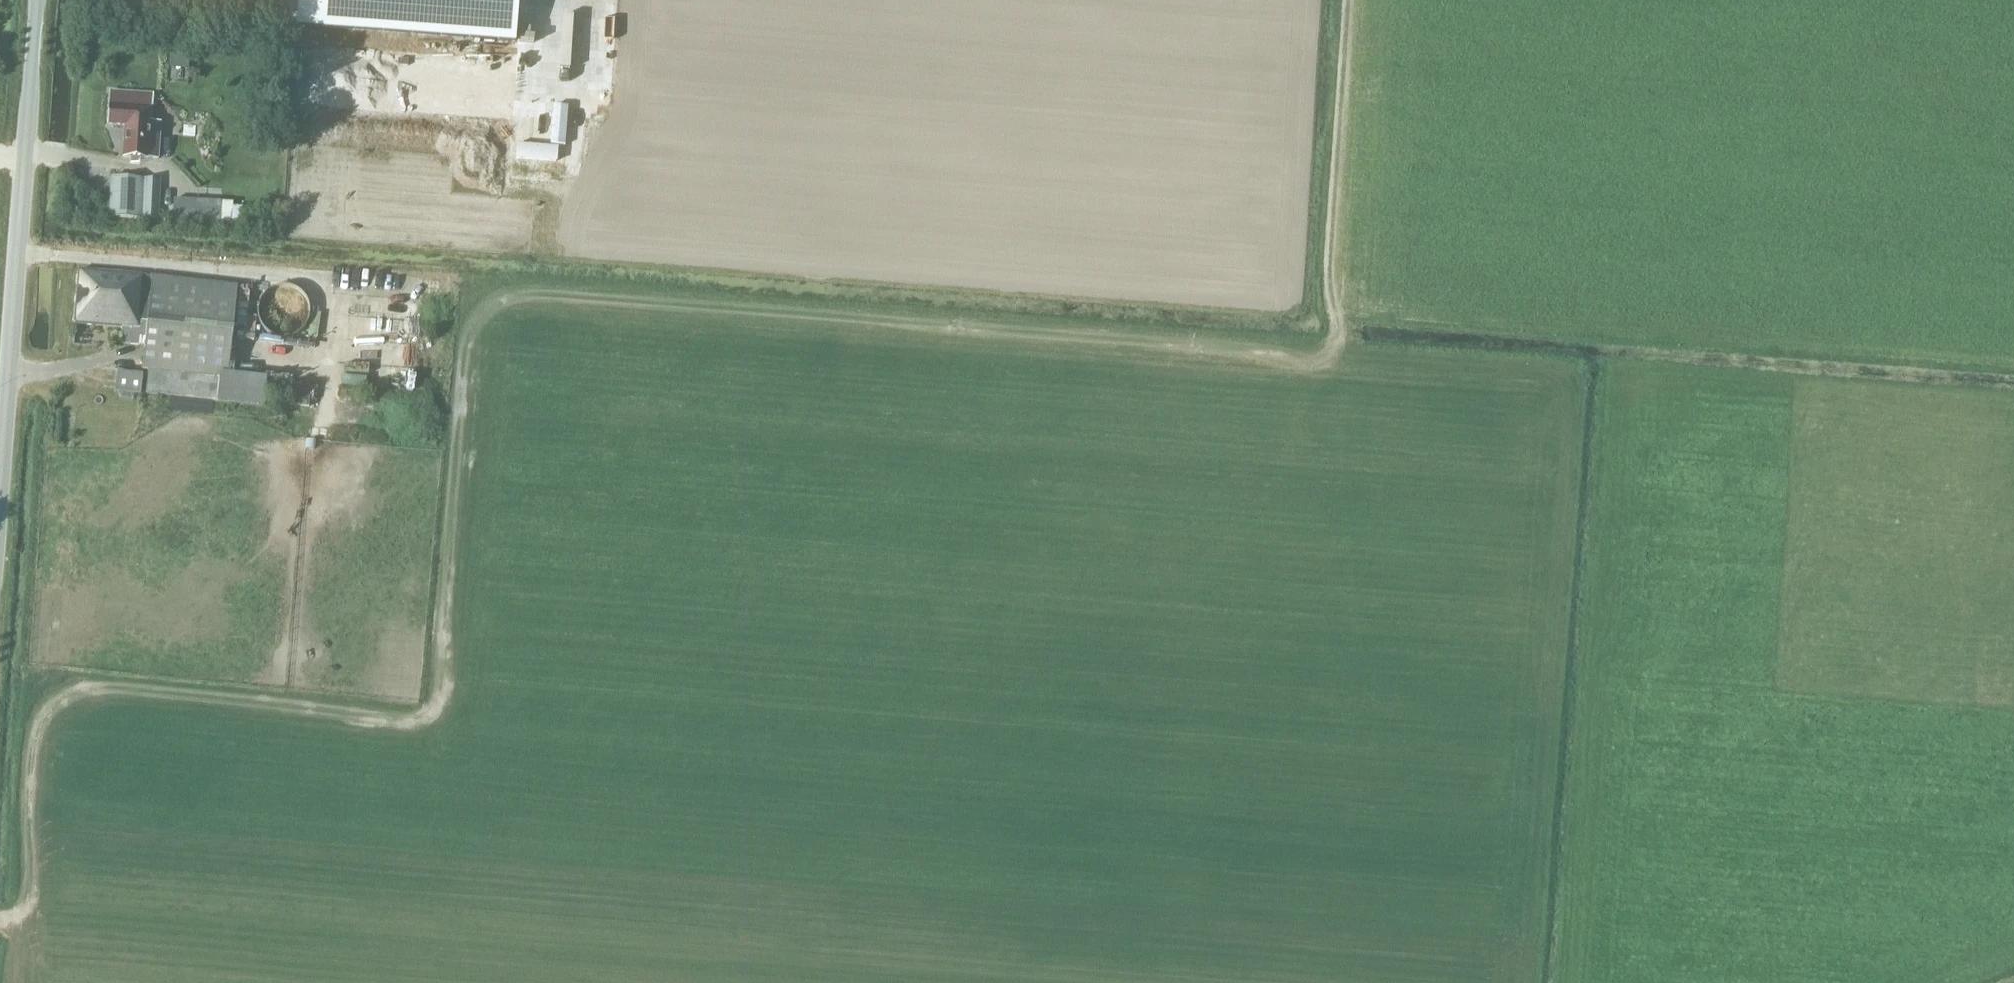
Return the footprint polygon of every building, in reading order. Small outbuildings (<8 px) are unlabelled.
[(154,15),(296,27),(516,44),(519,0),(155,0),(154,15)] [(171,54),(169,71),(189,73),(191,56),(171,54)] [(152,96),(113,92),(110,123),(127,125),(125,157),(158,159),(161,124),(150,123),(152,96)] [(113,177),(110,217),(158,220),(161,180),(113,177)] [(80,271),(75,324),(123,329),(122,342),(147,345),(144,371),(150,371),(148,392),(220,398),(220,400),(266,404),(267,393),(268,381),(231,377),(239,284),(153,276),(152,292),(141,291),(141,276),(80,271)] [(306,312),(306,311),(306,307),(305,301),(301,296),(299,293),(292,288),(287,287),(282,286),(278,286),(273,288),(268,290),(264,293),(259,301),(257,305),(257,311),(257,314),(258,320),(261,324),(263,328),(267,331),(272,334),(280,336),(286,335),(291,334),(295,332),(298,329),(302,326),(305,321),(306,312)] [(119,389),(132,390),(131,391),(143,392),(145,373),(133,372),(133,373),(120,372),(119,389)]
